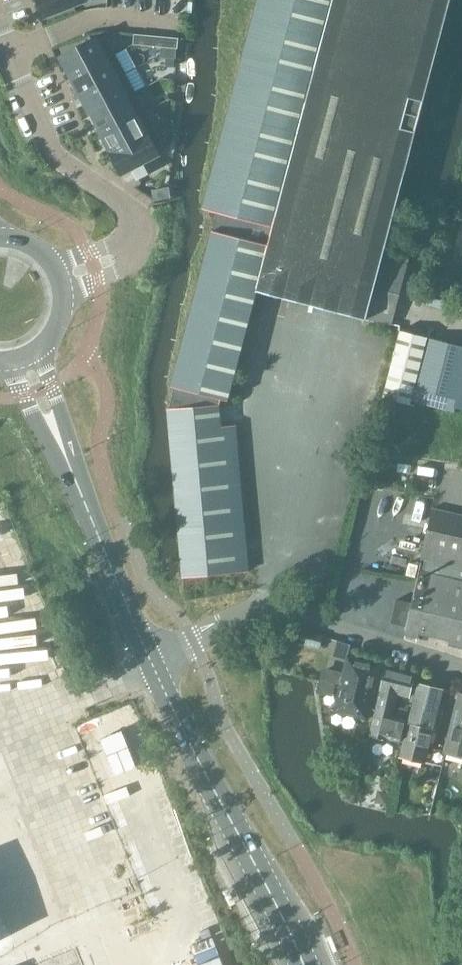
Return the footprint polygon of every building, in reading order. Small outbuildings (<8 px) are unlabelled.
[(46,17),(83,2),(83,0),(39,0),(46,17)] [(239,15),(274,12),(273,0),(237,0),(239,15)] [(301,14),(329,13),(329,0),(301,0),(301,14)] [(329,13),(357,13),(357,0),(329,0),(329,13)] [(433,11),(456,11),(456,0),(433,0),(433,11)] [(432,11),(432,25),(456,26),(457,11),(456,11),(433,11),(432,11)] [(394,26),(390,53),(432,60),(436,32),(394,26)] [(106,34),(62,58),(72,78),(116,54),(106,34)] [(135,34),(134,45),(178,49),(179,38),(135,34)] [(390,53),(385,80),(405,84),(403,97),(425,101),(432,60),(390,53)] [(116,54),(72,78),(82,96),(126,73),(116,54)] [(126,73),(82,96),(92,115),(136,92),(126,73)] [(230,74),(228,83),(240,85),(242,77),(230,74)] [(242,77),(240,85),(252,88),(254,79),(242,77)] [(254,79),(252,88),(261,89),(264,90),(266,81),(254,79)] [(266,81),(264,90),(276,92),(278,83),(266,81)] [(278,83),(276,92),(288,94),(290,86),(278,83)] [(261,89),(257,111),(296,118),(302,86),(290,84),(290,86),(288,94),(276,92),(264,90),(261,89)] [(136,92),(92,115),(103,136),(147,112),(136,92)] [(402,97),(400,111),(423,115),(425,101),(402,97)] [(359,104),(356,127),(357,127),(395,133),(399,110),(359,104)] [(257,111),(253,133),(292,140),(296,118),(257,111)] [(147,112),(103,136),(112,153),(156,129),(147,112)] [(357,127),(353,149),(392,155),(395,133),(357,127)] [(156,129),(112,153),(123,174),(133,168),(139,179),(160,168),(154,157),(159,155),(149,136),(157,131),(156,129)] [(253,133),(249,154),(288,161),(292,140),(253,133)] [(353,149),(350,170),(389,176),(392,155),(353,149)] [(249,154),(245,176),(284,184),(288,161),(249,154)] [(350,170),(347,192),(386,198),(389,176),(350,170)] [(245,176),(241,197),(280,204),(284,184),(245,176)] [(347,192),(343,214),(347,214),(359,216),(371,218),(382,220),(386,198),(347,192)] [(241,197),(237,219),(276,226),(280,204),(241,197)] [(347,214),(345,223),(357,225),(359,216),(347,214)] [(359,216),(357,225),(369,227),(371,218),(359,216)] [(371,218),(369,227),(381,229),(382,220),(371,218)] [(237,219),(232,243),(271,251),(276,226),(237,219)] [(382,220),(381,229),(394,230),(395,222),(382,220)] [(201,225),(197,241),(213,244),(217,228),(201,225)] [(337,227),(334,249),(335,249),(373,255),(376,233),(337,227)] [(402,247),(399,259),(407,261),(410,249),(402,247)] [(335,249),(331,271),(370,277),(373,255),(335,249)] [(399,259),(396,272),(404,274),(407,261),(399,259)] [(331,271),(328,294),(367,300),(370,277),(331,271)] [(461,299),(461,282),(439,278),(436,296),(461,300),(461,299)] [(216,280),(211,304),(259,316),(265,291),(216,280)] [(388,280),(385,293),(393,295),(397,282),(388,280)] [(211,304),(205,327),(255,337),(259,316),(211,304)] [(205,327),(201,350),(250,360),(255,337),(205,327)] [(412,402),(427,338),(401,331),(384,399),(411,406),(412,402)] [(427,338),(412,402),(454,413),(461,380),(461,346),(427,338)] [(201,350),(194,372),(245,382),(250,360),(201,350)] [(235,395),(194,398),(196,421),(236,418),(235,395)] [(244,410),(236,411),(237,424),(245,424),(244,410)] [(254,410),(244,410),(245,424),(254,423),(254,410)] [(236,418),(196,421),(197,442),(238,440),(236,418)] [(238,440),(197,442),(199,465),(239,462),(239,455),(238,440)] [(256,454),(247,455),(248,468),(257,467),(256,454)] [(247,455),(239,455),(239,462),(240,468),(248,468),(247,455)] [(239,462),(199,465),(200,487),(241,485),(240,468),(239,462)] [(247,505),(214,528),(227,548),(259,523),(247,505)] [(270,507),(262,513),(270,524),(278,518),(270,507)] [(262,513),(256,518),(264,528),(270,524),(262,513)] [(259,523),(227,548),(239,566),(272,541),(259,523)] [(373,523),(369,584),(379,585),(380,573),(398,574),(400,524),(373,523)] [(400,524),(397,586),(406,587),(407,575),(426,576),(429,526),(400,524)] [(440,619),(461,625),(461,532),(440,619)] [(272,541),(239,566),(252,583),(284,558),(272,541)] [(296,543),(289,549),(297,559),(304,555),(296,543)] [(289,549),(282,553),(290,564),(297,559),(289,549)] [(309,632),(306,643),(321,647),(322,646),(324,636),(322,636),(309,632)] [(351,716),(365,661),(348,657),(344,674),(326,670),(323,671),(318,693),(332,696),(335,683),(341,685),(334,711),(351,716)] [(365,661),(351,716),(367,720),(381,665),(365,661)] [(410,698),(415,675),(387,668),(370,735),(400,742),(406,719),(394,716),(399,695),(410,698)] [(426,762),(436,723),(444,690),(419,684),(401,756),(426,762)] [(461,694),(446,752),(461,756),(461,695),(461,694)] [(378,792),(376,803),(386,806),(389,795),(378,792)]
